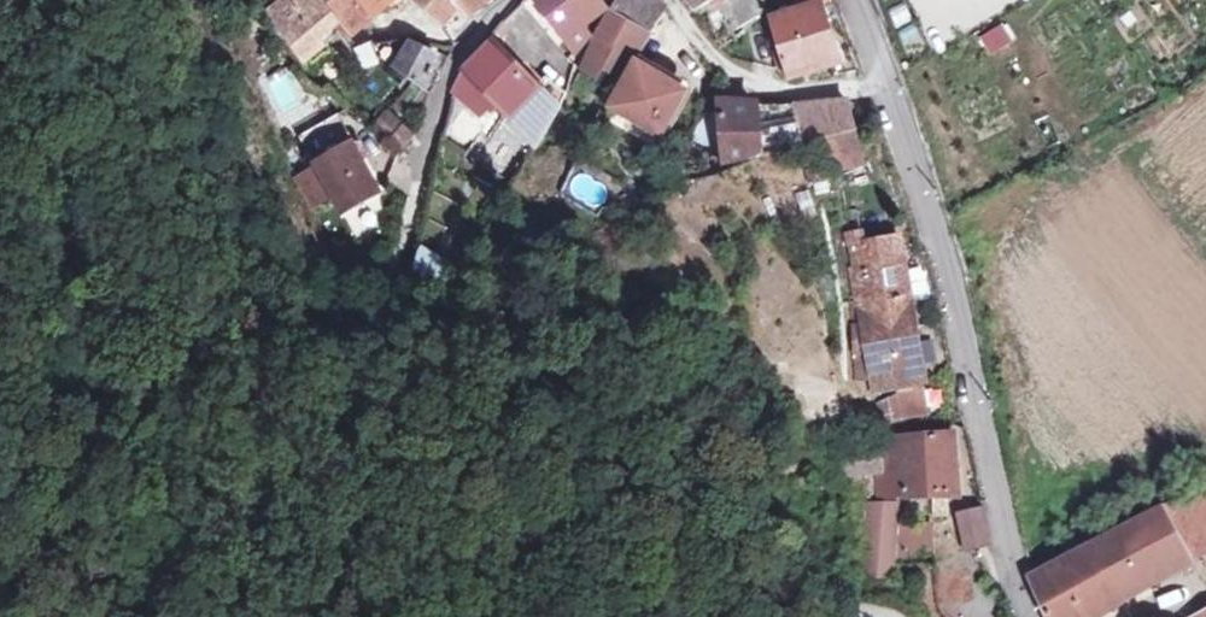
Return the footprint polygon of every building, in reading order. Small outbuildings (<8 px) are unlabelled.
[(294,7),(290,1),(275,13),(307,59),(323,46),(318,39),(339,22),(350,36),(400,0),(303,0),(294,7)] [(444,26),(458,9),(466,19),(494,0),(412,0),(444,26)] [(536,0),(579,54),(591,42),(582,30),(601,15),(590,0),(536,0)] [(653,0),(637,0),(626,20),(653,37),(664,17),(668,10),(653,0)] [(698,11),(717,0),(690,0),(698,11)] [(730,0),(725,4),(743,30),(769,12),(761,0),(730,0)] [(805,9),(773,21),(790,81),(837,63),(818,0),(801,0),(805,9)] [(613,13),(599,39),(613,47),(603,62),(591,55),(582,72),(599,82),(604,73),(620,82),(634,56),(640,60),(643,53),(654,60),(677,28),(664,17),(653,37),(626,20),(613,13)] [(992,51),(1009,42),(1001,26),(983,36),(992,51)] [(613,47),(599,39),(591,55),(603,62),(613,47)] [(408,45),(401,40),(372,44),(378,59),(395,72),(408,45)] [(532,90),(491,43),(471,69),(460,86),(455,97),(477,120),(486,111),(489,114),(496,108),(509,121),(503,127),(533,159),(564,102),(542,81),(532,90)] [(439,61),(408,45),(395,72),(413,84),(399,114),(414,127),(428,95),(426,94),(439,61)] [(685,92),(640,64),(615,107),(662,134),(685,92)] [(279,116),(300,107),(285,72),(264,82),(279,116)] [(723,104),(731,174),(768,161),(809,147),(855,133),(849,107),(723,104)] [(420,143),(388,112),(372,129),(403,159),(420,143)] [(310,163),(351,142),(338,115),(296,137),(310,163)] [(379,198),(355,148),(317,165),(341,216),(379,198)] [(880,391),(924,382),(902,250),(863,257),(880,391)] [(466,279),(422,251),(415,277),(452,302),(466,279)] [(904,414),(950,411),(949,391),(944,386),(902,392),(904,414)] [(961,498),(955,438),(901,444),(899,440),(878,442),(881,477),(900,476),(901,499),(932,499),(932,519),(948,517),(948,498),(961,498)] [(855,477),(881,477),(878,442),(853,450),(855,477)] [(1205,559),(1205,493),(1204,489),(1165,510),(1195,565),(1205,559)] [(895,557),(934,557),(934,521),(901,521),(901,501),(864,501),(863,576),(895,576),(895,557)] [(967,552),(991,545),(992,542),(984,506),(958,515),(967,552)] [(1165,510),(1095,546),(1033,579),(1034,584),(1051,616),(1100,616),(1195,565),(1165,510)]
